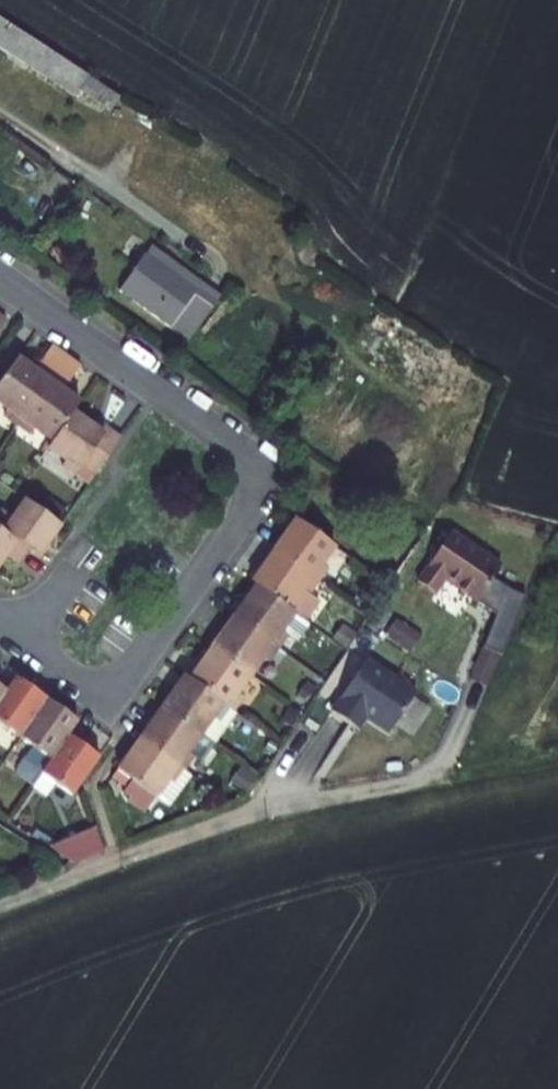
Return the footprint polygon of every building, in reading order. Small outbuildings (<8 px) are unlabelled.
[(11,21),(0,37),(0,44),(88,105),(92,98),(102,85),(11,21)] [(102,85),(92,98),(122,119),(132,105),(102,85)] [(150,250),(144,258),(197,300),(203,292),(150,250)] [(117,293),(187,348),(221,305),(203,292),(197,300),(144,258),(117,293)] [(65,362),(50,351),(33,375),(19,365),(0,391),(0,410),(6,414),(3,419),(16,428),(19,424),(65,362)] [(70,419),(78,408),(60,395),(78,372),(65,362),(19,424),(16,428),(30,438),(33,433),(49,446),(70,419)] [(80,469),(89,475),(114,442),(90,424),(85,430),(70,419),(49,446),(44,454),(74,476),(80,469)] [(15,555),(26,563),(51,528),(14,500),(0,519),(0,544),(15,555)] [(279,520),(257,550),(301,585),(312,571),(303,564),(315,548),(279,520)] [(500,572),(446,537),(414,585),(434,598),(443,584),(477,606),(500,572)] [(6,568),(15,555),(0,544),(0,564),(6,568)] [(234,582),(238,585),(283,619),(306,589),(301,585),(257,550),(234,582)] [(238,585),(215,616),(263,652),(273,639),(285,648),(298,631),(283,619),(238,585)] [(252,667),(263,652),(215,616),(192,649),(231,678),(243,661),(252,667)] [(359,638),(319,714),(337,724),(408,763),(414,761),(452,686),(359,638)] [(192,649),(168,680),(214,714),(224,702),(217,697),(231,678),(192,649)] [(214,714),(168,680),(163,677),(141,707),(192,745),(214,714)] [(31,697),(15,685),(11,691),(1,683),(0,684),(0,738),(31,697)] [(34,763),(56,733),(61,727),(47,716),(51,711),(31,697),(0,738),(34,763)] [(192,745),(141,707),(126,728),(117,742),(163,775),(168,778),(192,745)] [(337,724),(319,714),(308,709),(285,753),(314,768),(337,724)] [(49,798),(58,786),(78,759),(69,753),(74,746),(56,733),(34,763),(13,792),(26,802),(36,788),(49,798)] [(163,775),(117,742),(94,772),(108,782),(103,789),(100,793),(122,810),(130,798),(146,810),(159,792),(154,789),(163,775)] [(108,782),(94,772),(88,779),(103,789),(108,782)] [(154,789),(159,792),(168,778),(163,775),(154,789)] [(75,836),(26,853),(56,873),(84,863),(75,836)]
